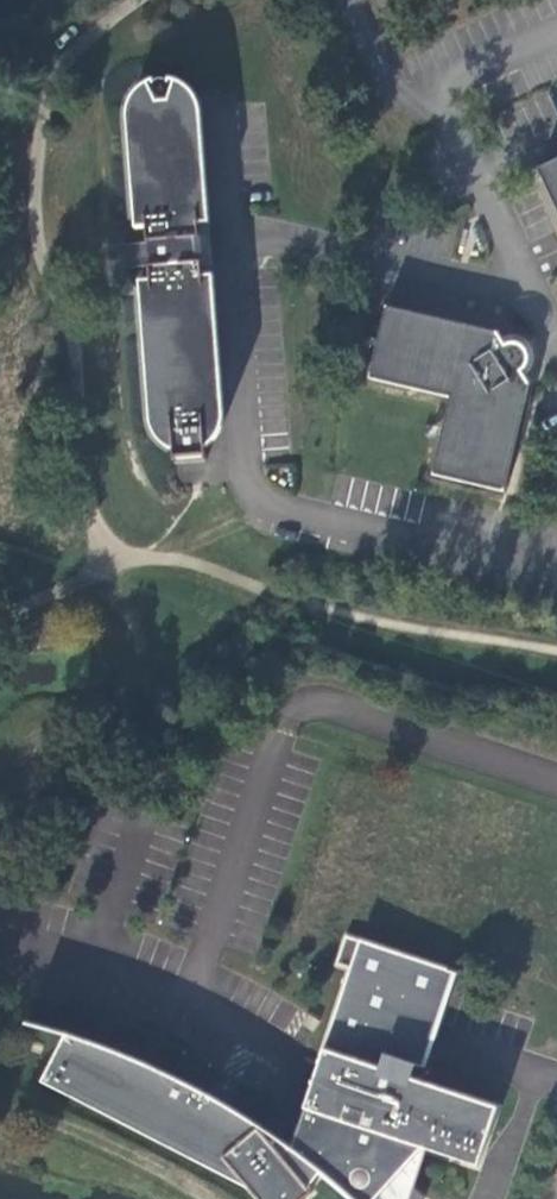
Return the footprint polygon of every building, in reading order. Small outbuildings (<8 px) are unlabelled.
[(223,426),(225,409),(203,112),(201,98),(198,93),(190,83),(181,77),(171,74),(156,75),(147,78),(141,83),(135,90),(132,96),(129,105),(129,112),(151,417),(156,432),(165,442),(174,448),(175,456),(206,454),(208,454),(207,445),(217,437),(223,426)] [(540,167),(556,204),(556,159),(540,167)] [(501,330),(388,304),(371,376),(452,395),(434,472),(506,489),(530,381),(523,370),(528,366),(530,360),(530,355),(529,349),(526,344),(521,341),(515,340),(507,342),(500,331),(501,330)] [(351,968),(322,1054),(291,1148),(279,1140),(271,1134),(270,1133),(263,1128),(254,1123),(245,1117),(237,1112),(228,1107),(220,1102),(211,1097),(202,1092),(193,1087),(184,1083),(175,1078),(166,1074),(157,1069),(148,1066),(139,1062),(129,1057),(120,1053),(111,1050),(101,1047),(92,1043),(83,1040),(73,1037),(66,1034),(41,1083),(250,1190),(258,1198),(304,1198),(312,1192),(309,1188),(321,1173),(325,1177),(335,1185),(344,1193),(352,1198),(378,1198),(388,1189),(404,1172),(424,1149),(478,1167),(498,1108),(411,1079),(447,969),(346,936),(336,964),(351,968)] [(404,1172),(388,1189),(394,1194),(410,1177),(404,1172)]
